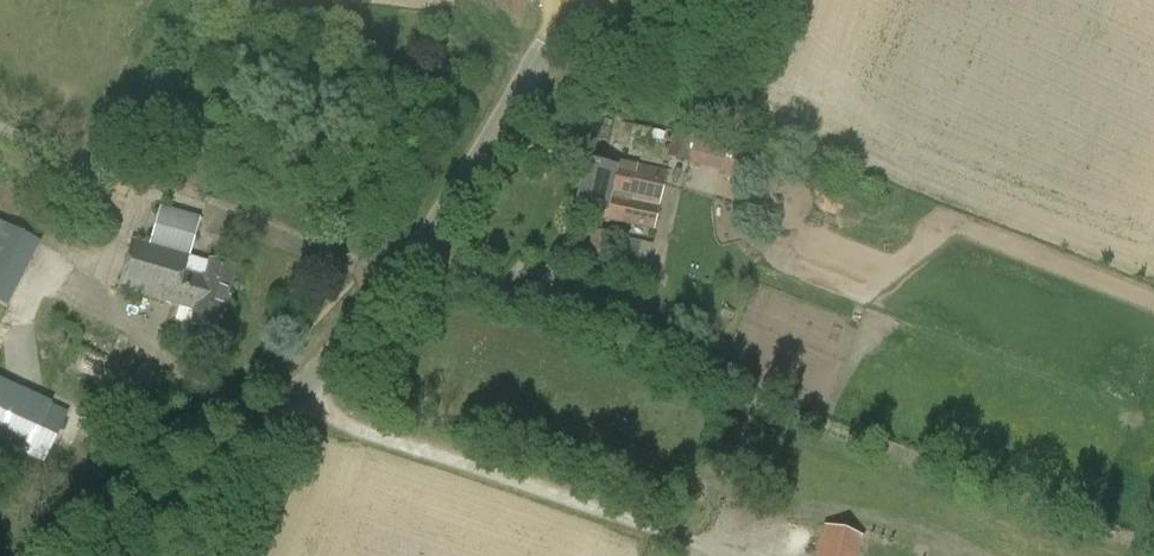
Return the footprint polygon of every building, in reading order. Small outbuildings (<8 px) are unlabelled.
[(725,162),(730,145),(698,136),(698,135),(677,129),(668,159),(690,163),(693,154),(725,162)] [(614,169),(585,163),(576,207),(605,213),(603,220),(653,230),(666,170),(616,160),(614,169)] [(116,290),(195,313),(191,327),(215,334),(233,268),(209,261),(208,264),(189,259),(201,218),(160,207),(149,244),(133,241),(116,290)] [(41,244),(0,223),(0,306),(8,310),(41,244)] [(613,264),(649,268),(652,240),(616,236),(613,264)] [(37,398),(13,450),(43,464),(68,412),(37,398)] [(123,416),(115,424),(125,434),(133,426),(123,416)] [(815,555),(858,555),(863,537),(824,525),(815,555)]
